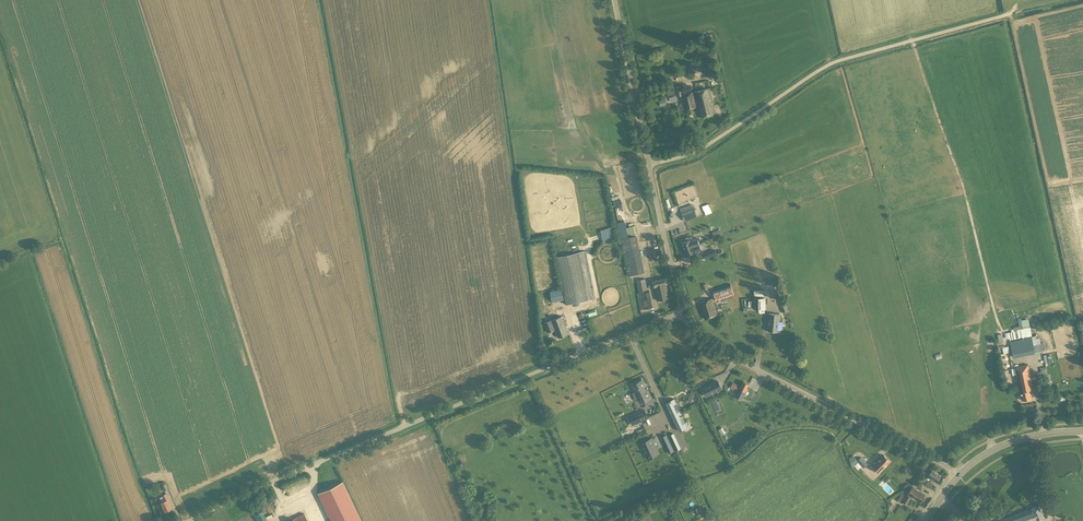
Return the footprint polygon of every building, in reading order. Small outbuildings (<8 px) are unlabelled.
[(700,77),(707,75),(705,68),(701,69),(697,65),(691,66),(688,73),(693,78),(700,77)] [(710,88),(683,94),(682,94),(683,101),(680,102),(682,110),(697,107),(700,116),(716,113),(710,88)] [(671,101),(677,100),(674,89),(668,90),(671,101)] [(696,215),(694,207),(682,212),(684,219),(696,215)] [(635,224),(628,226),(630,236),(637,235),(635,224)] [(613,228),(601,230),(603,243),(615,240),(613,228)] [(720,229),(712,232),(714,237),(722,234),(720,229)] [(626,237),(620,239),(628,276),(634,274),(645,272),(637,235),(630,236),(626,237)] [(699,243),(697,237),(692,239),(690,236),(685,238),(686,241),(681,243),(684,249),(699,243)] [(684,249),(686,256),(691,254),(692,256),(698,254),(697,251),(702,249),(699,243),(684,249)] [(556,257),(566,304),(595,298),(585,250),(556,257)] [(715,250),(704,255),(706,259),(717,254),(715,250)] [(654,287),(655,290),(657,300),(670,297),(667,283),(668,283),(666,277),(652,281),(654,287)] [(775,277),(765,280),(766,285),(776,281),(775,277)] [(647,291),(645,278),(637,280),(640,292),(637,293),(640,309),(653,307),(650,290),(647,291)] [(716,301),(734,295),(730,284),(713,290),(716,301)] [(549,291),(552,302),(564,299),(561,288),(549,291)] [(788,310),(784,296),(778,298),(782,312),(788,310)] [(753,309),(766,308),(766,297),(753,297),(753,309)] [(699,302),(705,319),(718,314),(712,298),(699,302)] [(769,313),(768,330),(778,332),(780,314),(769,313)] [(566,321),(564,322),(562,316),(544,322),(547,332),(555,329),(558,337),(569,334),(565,325),(568,324),(566,321)] [(1018,338),(1017,330),(1008,332),(1005,333),(1006,337),(1009,337),(1009,340),(1018,338)] [(1030,390),(1033,389),(1028,364),(1015,366),(1015,368),(1015,369),(1020,391),(1022,400),(1032,398),(1030,390)] [(756,385),(759,379),(753,376),(750,382),(756,385)] [(634,390),(635,391),(637,390),(641,398),(639,399),(640,402),(643,401),(648,398),(651,397),(647,389),(646,389),(645,385),(643,380),(641,381),(635,383),(632,385),(632,386),(634,390)] [(721,388),(717,381),(703,388),(706,396),(721,388)] [(738,391),(737,393),(743,396),(749,384),(743,381),(740,386),(733,382),(731,387),(738,391)] [(674,416),(681,413),(674,398),(666,402),(671,413),(672,413),(674,416)] [(718,398),(712,400),(715,413),(722,411),(718,398)] [(633,424),(648,417),(644,409),(629,416),(629,417),(633,424)] [(674,416),(673,416),(679,431),(688,427),(681,413),(674,416)] [(673,433),(668,436),(671,443),(677,441),(673,433)] [(658,453),(651,438),(640,443),(642,447),(643,446),(647,455),(653,453),(654,455),(658,453)] [(669,440),(663,442),(666,449),(667,448),(668,451),(668,452),(668,453),(674,451),(669,440)] [(872,466),(879,473),(890,461),(884,454),(872,466)] [(861,456),(857,460),(853,455),(849,458),(852,467),(858,462),(863,468),(868,464),(861,456)] [(932,469),(927,476),(937,482),(941,475),(932,469)] [(331,520),(362,520),(342,481),(318,492),(331,520)] [(907,504),(912,496),(921,501),(925,494),(916,488),(914,491),(910,489),(907,494),(906,493),(901,501),(907,504)] [(162,494),(165,500),(161,502),(165,511),(171,508),(169,503),(171,503),(166,493),(162,494)] [(1002,519),(1002,520),(1037,520),(1044,518),(1038,504),(1033,506),(1032,504),(1026,506),(1027,509),(1002,519)] [(304,513),(287,520),(308,520),(304,513)]
